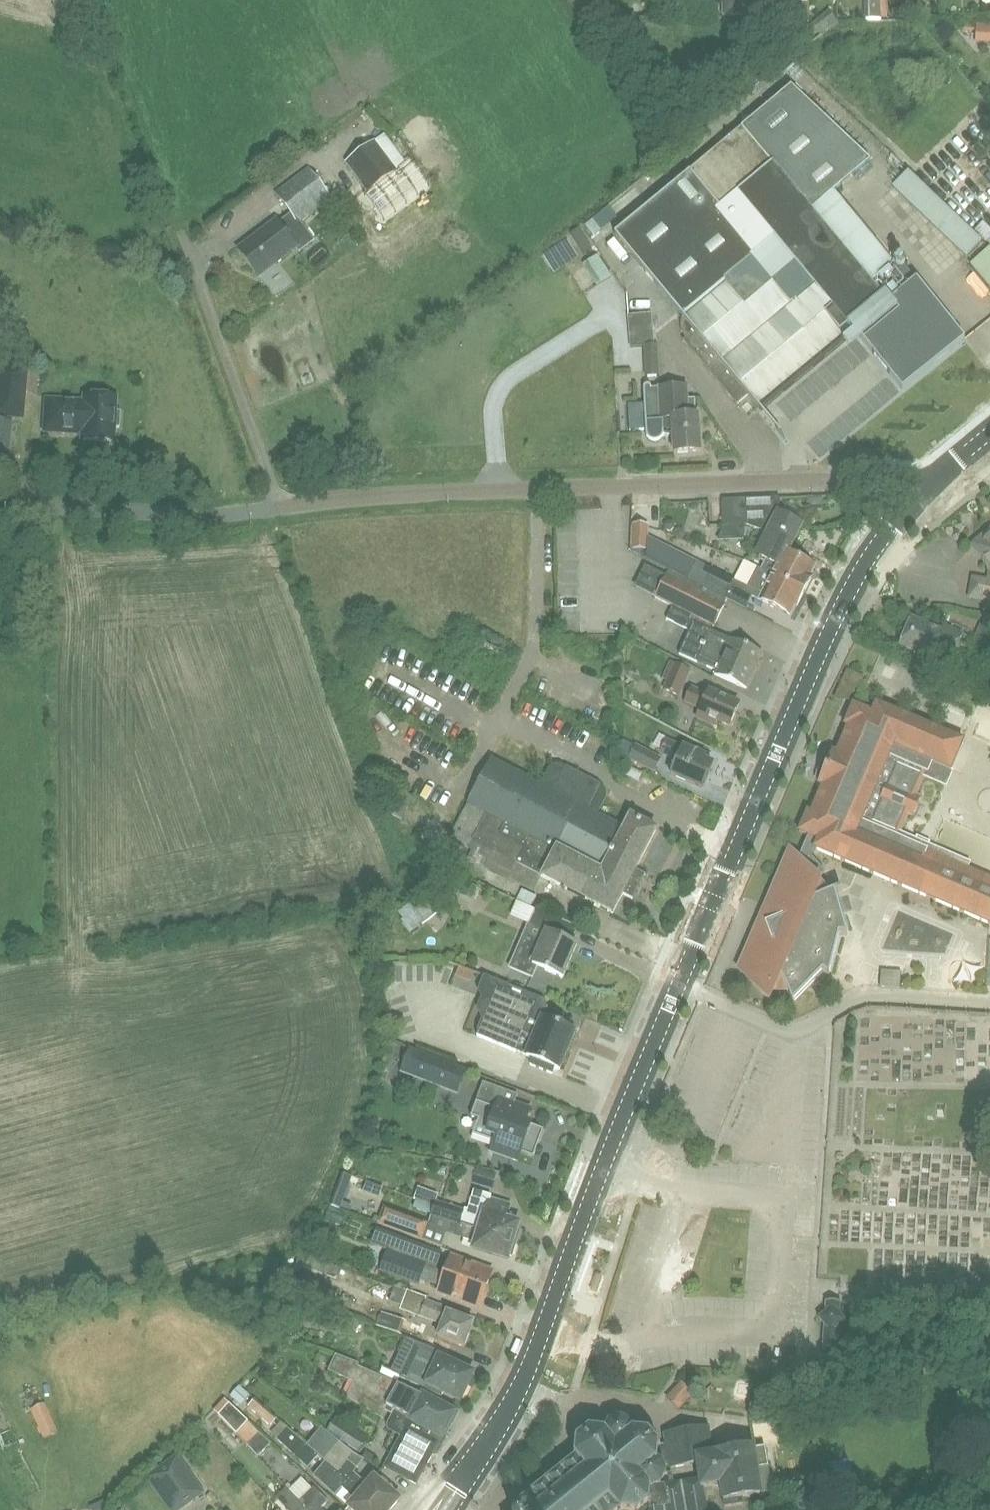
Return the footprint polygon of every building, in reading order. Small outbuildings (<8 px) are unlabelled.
[(756,0),(722,1),(723,17),(756,17),(756,0)] [(879,19),(879,8),(863,8),(863,19),(879,19)] [(820,37),(838,23),(829,12),(811,25),(820,37)] [(978,38),(989,38),(989,26),(979,25),(978,33),(978,38)] [(690,173),(616,234),(683,314),(685,313),(682,318),(681,322),(681,326),(682,330),(684,334),(686,337),(684,339),(734,400),(733,401),(735,404),(738,402),(737,401),(746,393),(747,394),(759,409),(760,408),(762,411),(845,342),(850,348),(900,307),(893,299),(914,282),(902,268),(907,265),(899,256),(888,265),(866,283),(820,226),(835,214),(824,200),(831,195),(870,163),(792,88),(742,129),(690,173)] [(396,173),(372,143),(343,163),(366,194),(396,173)] [(299,223),(329,199),(307,171),(276,195),(291,214),(278,224),(276,221),(237,250),(256,275),(295,246),(298,251),(312,240),(299,223)] [(908,173),(893,188),(966,257),(981,242),(914,179),(908,173)] [(989,241),(989,224),(989,223),(981,232),(989,241)] [(609,274),(595,253),(581,262),(595,283),(609,274)] [(976,265),(989,282),(989,253),(976,265)] [(652,315),(629,317),(631,349),(645,348),(646,378),(659,377),(658,347),(654,347),(652,315)] [(929,392),(945,409),(987,369),(970,352),(929,392)] [(930,390),(957,360),(950,353),(923,384),(930,390)] [(24,398),(26,368),(0,365),(0,368),(0,416),(22,418),(24,398)] [(660,389),(652,390),(651,388),(650,386),(648,386),(646,386),(644,388),(644,390),(646,435),(647,438),(648,441),(651,443),(654,444),(657,443),(660,442),(662,439),(663,436),(673,438),(673,454),(700,453),(698,418),(696,418),(695,401),(687,401),(686,388),(660,389)] [(84,434),(83,440),(113,442),(114,428),(120,428),(121,412),(115,412),(116,398),(113,398),(114,394),(99,394),(99,397),(86,396),(85,403),(47,401),(45,432),(84,434)] [(10,424),(0,423),(0,479),(5,480),(10,424)] [(758,557),(776,566),(784,549),(787,551),(801,524),(776,512),(776,497),(743,499),(744,524),(766,534),(756,552),(760,554),(758,557)] [(807,511),(822,510),(822,498),(806,499),(807,511)] [(744,524),(743,499),(721,500),(722,524),(744,524)] [(634,527),(633,551),(647,551),(647,527),(634,527)] [(989,570),(988,584),(972,581),(969,599),(989,602),(989,532),(971,547),(989,570)] [(771,575),(803,591),(811,575),(809,574),(814,565),(787,551),(784,549),(776,566),(771,575)] [(687,579),(727,599),(744,608),(750,596),(789,615),(794,604),(796,605),(803,591),(771,575),(743,561),(734,580),(697,561),(687,579)] [(731,638),(730,638),(712,630),(727,599),(687,579),(668,569),(655,597),(672,605),(666,618),(689,630),(679,654),(716,670),(714,674),(746,688),(763,652),(731,638)] [(972,651),(989,659),(989,617),(987,616),(972,651)] [(939,653),(953,659),(963,636),(946,628),(943,635),(911,621),(900,647),(916,654),(914,659),(932,668),(939,653)] [(691,670),(669,660),(662,677),(669,680),(664,689),(679,696),(691,670)] [(730,726),(740,704),(709,691),(708,694),(691,687),(685,702),(701,709),(697,717),(715,725),(717,720),(730,726)] [(988,876),(968,868),(970,863),(901,833),(909,814),(912,816),(920,797),(917,796),(925,777),(943,785),(950,770),(952,771),(965,741),(954,737),(877,704),(873,713),(854,705),(845,726),(849,727),(837,754),(833,752),(819,783),(818,785),(823,787),(811,813),(807,812),(798,832),(807,836),(797,859),(790,852),(738,970),(767,1002),(771,993),(786,993),(791,1004),(822,974),(827,979),(828,976),(838,936),(846,937),(835,895),(841,892),(840,890),(829,894),(819,883),(824,871),(810,858),(814,850),(989,925),(989,877),(988,876)] [(647,729),(654,717),(641,710),(634,722),(647,729)] [(703,787),(713,763),(703,759),(705,755),(683,745),(682,746),(666,739),(661,752),(676,759),(670,773),(703,787)] [(655,773),(662,759),(636,745),(629,760),(655,773)] [(588,807),(600,785),(566,766),(553,790),(491,757),(456,824),(475,834),(472,839),(612,913),(623,892),(633,897),(646,873),(636,868),(656,829),(630,816),(625,827),(588,807)] [(511,865),(488,852),(480,866),(503,879),(511,865)] [(522,901),(538,907),(542,896),(526,891),(522,901)] [(577,944),(573,942),(554,934),(561,919),(535,908),(529,923),(546,931),(541,942),(524,934),(510,967),(532,975),(537,965),(563,976),(577,944)] [(420,945),(418,911),(395,912),(397,946),(420,945)] [(886,972),(887,987),(906,987),(905,971),(886,972)] [(530,1063),(552,1071),(557,1073),(575,1031),(560,1024),(564,1013),(548,1006),(545,1000),(483,975),(478,987),(483,997),(478,1008),(481,1025),(477,1036),(532,1058),(530,1063)] [(466,1071),(455,1066),(410,1049),(402,1071),(458,1093),(466,1071)] [(481,1084),(470,1115),(478,1118),(480,1119),(473,1136),(494,1144),(491,1150),(507,1156),(516,1160),(519,1152),(533,1157),(539,1139),(526,1134),(530,1123),(530,1122),(524,1120),(529,1107),(514,1102),(517,1094),(482,1081),(481,1084)] [(496,1176),(476,1170),(471,1185),(492,1191),(496,1176)] [(329,1207),(340,1211),(352,1178),(342,1174),(329,1207)] [(518,1222),(508,1219),(512,1205),(491,1199),(491,1197),(473,1192),(467,1212),(436,1203),(434,1207),(416,1201),(413,1208),(430,1214),(460,1224),(516,1242),(520,1229),(521,1229),(516,1227),(518,1222)] [(421,1240),(426,1226),(428,1223),(383,1208),(377,1224),(421,1240)] [(456,1237),(473,1242),(471,1248),(507,1258),(508,1255),(512,1256),(516,1242),(460,1224),(456,1237)] [(421,1281),(439,1287),(437,1292),(479,1307),(492,1272),(450,1256),(443,1277),(439,1276),(440,1273),(436,1271),(442,1252),(392,1234),(384,1257),(379,1272),(419,1287),(421,1281)] [(308,1257),(303,1269),(336,1281),(341,1269),(308,1257)] [(442,1321),(441,1325),(436,1337),(463,1347),(473,1322),(448,1313),(449,1308),(427,1299),(427,1298),(406,1291),(401,1307),(400,1309),(399,1310),(420,1317),(421,1313),(442,1321)] [(844,1298),(830,1297),(829,1309),(822,1315),(828,1322),(827,1346),(841,1347),(843,1323),(849,1317),(843,1310),(844,1298)] [(442,1397),(444,1393),(460,1400),(473,1372),(452,1362),(437,1355),(436,1356),(416,1347),(403,1374),(401,1379),(423,1389),(442,1397)] [(357,1364),(335,1354),(328,1372),(352,1382),(345,1398),(380,1417),(385,1408),(393,1412),(385,1426),(386,1431),(398,1437),(382,1468),(417,1486),(437,1449),(441,1451),(447,1439),(440,1435),(446,1425),(455,1418),(458,1412),(448,1407),(447,1409),(420,1398),(356,1367),(357,1364)] [(681,1381),(667,1398),(680,1409),(694,1393),(681,1381)] [(277,1419),(254,1399),(247,1408),(270,1428),(277,1419)] [(230,1403),(218,1415),(237,1434),(249,1422),(230,1403)] [(45,1404),(30,1411),(43,1440),(58,1434),(45,1404)] [(336,1418),(327,1432),(359,1453),(367,1441),(368,1440),(351,1428),(336,1418)] [(643,1502),(644,1509),(707,1509),(706,1498),(704,1489),(704,1487),(713,1486),(721,1485),(724,1507),(742,1505),(742,1502),(741,1498),(761,1495),(757,1471),(768,1469),(765,1448),(757,1450),(756,1449),(754,1449),(714,1455),(711,1455),(707,1428),(665,1434),(666,1443),(660,1444),(658,1444),(649,1433),(635,1432),(635,1430),(633,1426),(621,1419),(610,1423),(604,1432),(590,1431),(578,1441),(577,1458),(516,1507),(518,1509),(517,1509),(637,1509),(643,1502)] [(308,1467),(317,1456),(285,1429),(279,1423),(270,1434),(308,1467)] [(323,1460),(326,1462),(381,1509),(391,1509),(400,1499),(373,1476),(366,1484),(355,1473),(357,1470),(349,1462),(354,1454),(338,1442),(323,1460)] [(190,1503),(202,1494),(176,1458),(147,1479),(169,1509),(180,1509),(190,1503)] [(354,1498),(348,1505),(353,1509),(381,1509),(326,1462),(313,1476),(335,1497),(341,1488),(354,1498)] [(305,1507),(308,1509),(322,1509),(321,1509),(327,1503),(313,1488),(300,1502),(305,1507)]
